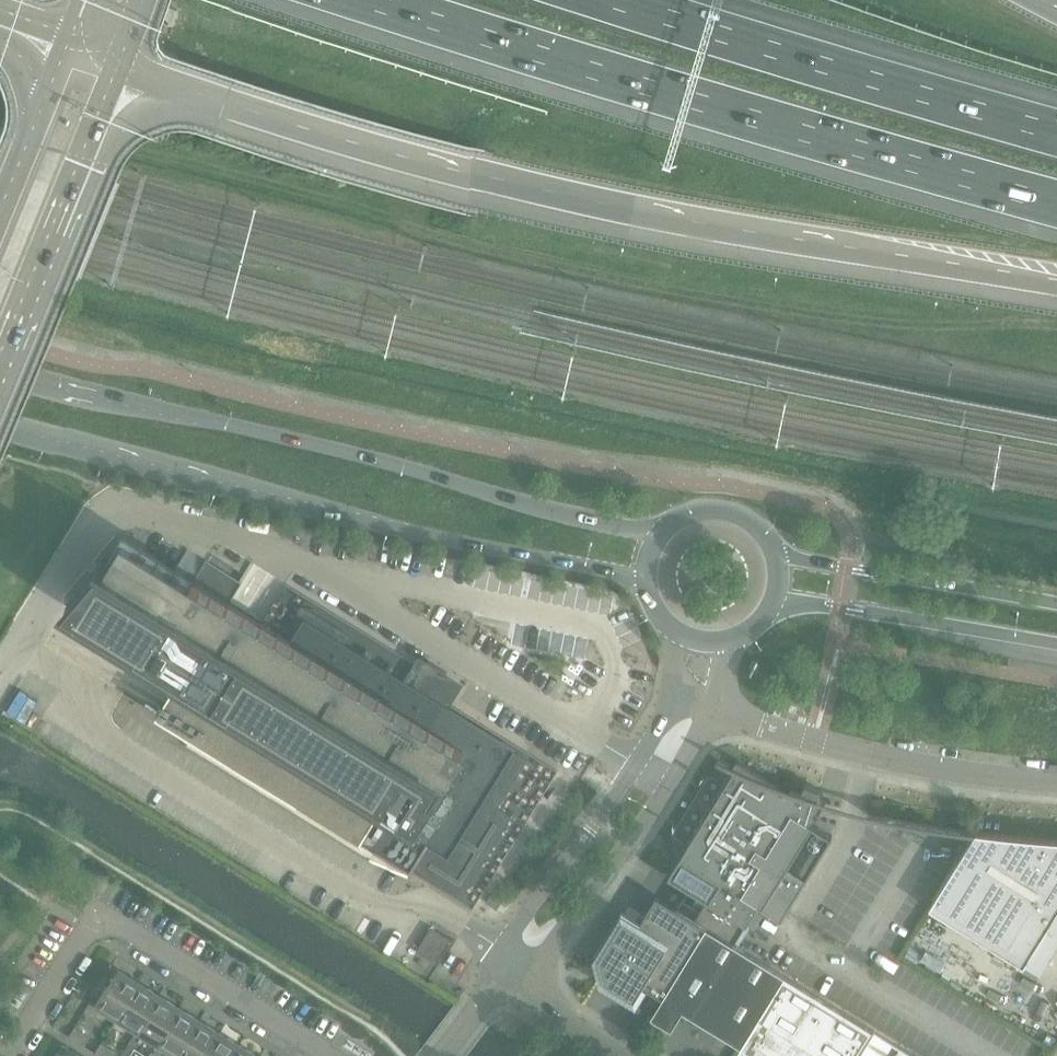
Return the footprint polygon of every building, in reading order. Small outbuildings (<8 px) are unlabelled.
[(470,906),(558,771),(446,701),(448,697),(453,687),(446,682),(286,583),(264,619),(264,618),(246,608),(231,599),(243,582),(153,528),(70,609),(180,671),(155,712),(376,849),(372,852),(406,875),(409,870),(470,906)] [(677,907),(707,926),(733,942),(734,943),(746,923),(747,924),(760,904),(782,917),(833,835),(809,821),(812,817),(814,809),(817,800),(842,807),(855,811),(862,813),(868,815),(882,818),(895,821),(896,818),(882,815),(869,812),(863,810),(856,809),(842,805),(830,801),(818,797),(821,789),(805,784),(801,792),(779,784),(758,776),(738,763),(736,766),(718,757),(716,760),(728,765),(729,765),(735,768),(669,875),(689,888),(677,907)] [(989,832),(982,832),(976,831),(973,831),(968,830),(963,829),(958,829),(953,828),(947,827),(942,827),(937,826),(932,825),(927,824),(922,823),(916,822),(911,821),(906,820),(901,819),(896,818),(895,821),(898,821),(903,822),(908,823),(913,824),(918,825),(923,826),(929,827),(934,828),(939,829),(944,829),(949,830),(954,831),(960,832),(965,832),(970,833),(975,833),(930,907),(1041,975),(1056,950),(1056,839),(1055,839),(1048,838),(1041,838),(1035,837),(1028,837),(1022,836),(1015,835),(1009,835),(1002,834),(995,833),(989,832)] [(643,984),(663,997),(707,926),(677,907),(657,894),(637,926),(624,918),(600,957),(606,980),(635,997),(643,984)] [(436,962),(451,938),(431,926),(417,949),(436,962)] [(663,997),(652,1016),(672,1028),(683,1010),(742,1045),(785,975),(733,942),(707,926),(663,997)] [(137,983),(116,970),(94,1005),(116,1018),(137,983)] [(750,1055),(858,1055),(874,1030),(875,1030),(785,974),(742,1045),(739,1049),(750,1055)] [(116,1018),(136,1031),(158,995),(137,983),(116,1018)] [(136,1031),(156,1043),(178,1008),(158,995),(136,1031)] [(156,1043),(176,1055),(198,1020),(178,1008),(156,1043)] [(198,1020),(176,1055),(177,1055),(204,1055),(218,1033),(198,1020)] [(82,1045),(88,1036),(74,1027),(68,1037),(82,1045)] [(874,1030),(858,1055),(915,1055),(874,1030)] [(238,1045),(218,1033),(204,1055),(232,1055),(238,1045)] [(114,1052),(100,1043),(94,1053),(99,1055),(112,1055),(114,1052)] [(232,1055),(256,1055),(238,1045),(232,1055)]
